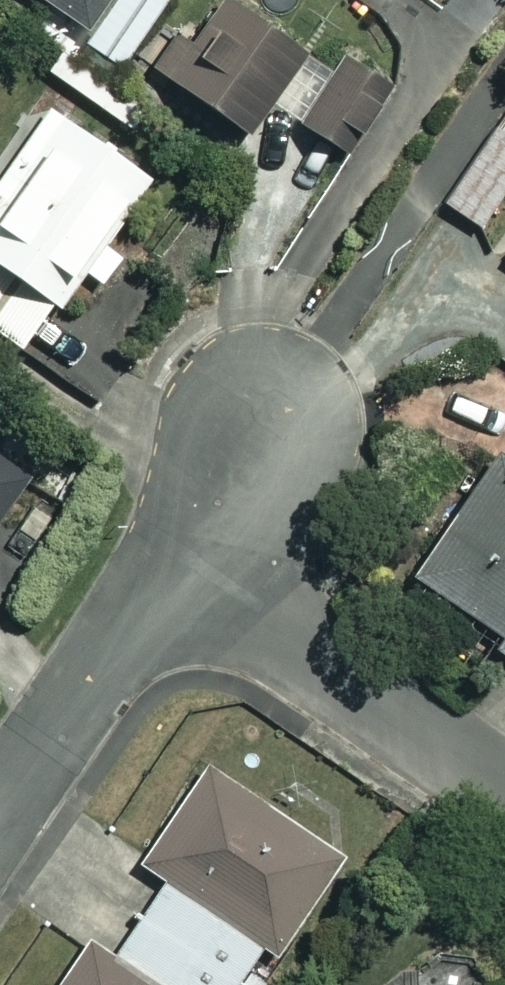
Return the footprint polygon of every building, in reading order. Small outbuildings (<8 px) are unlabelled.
[(134,83),(147,63),(249,128),(267,100),(345,150),(390,80),(308,28),(294,49),(217,0),(4,0),(134,83)] [(53,100),(0,173),(0,331),(89,394),(137,328),(74,282),(153,172),(53,100)] [(433,208),(504,257),(504,103),(433,208)] [(0,450),(0,513),(29,470),(0,450)] [(403,586),(504,652),(504,461),(491,452),(403,586)] [(207,766),(145,864),(165,877),(115,954),(87,936),(56,984),(239,984),(266,942),(278,949),(340,852),(207,766)]
